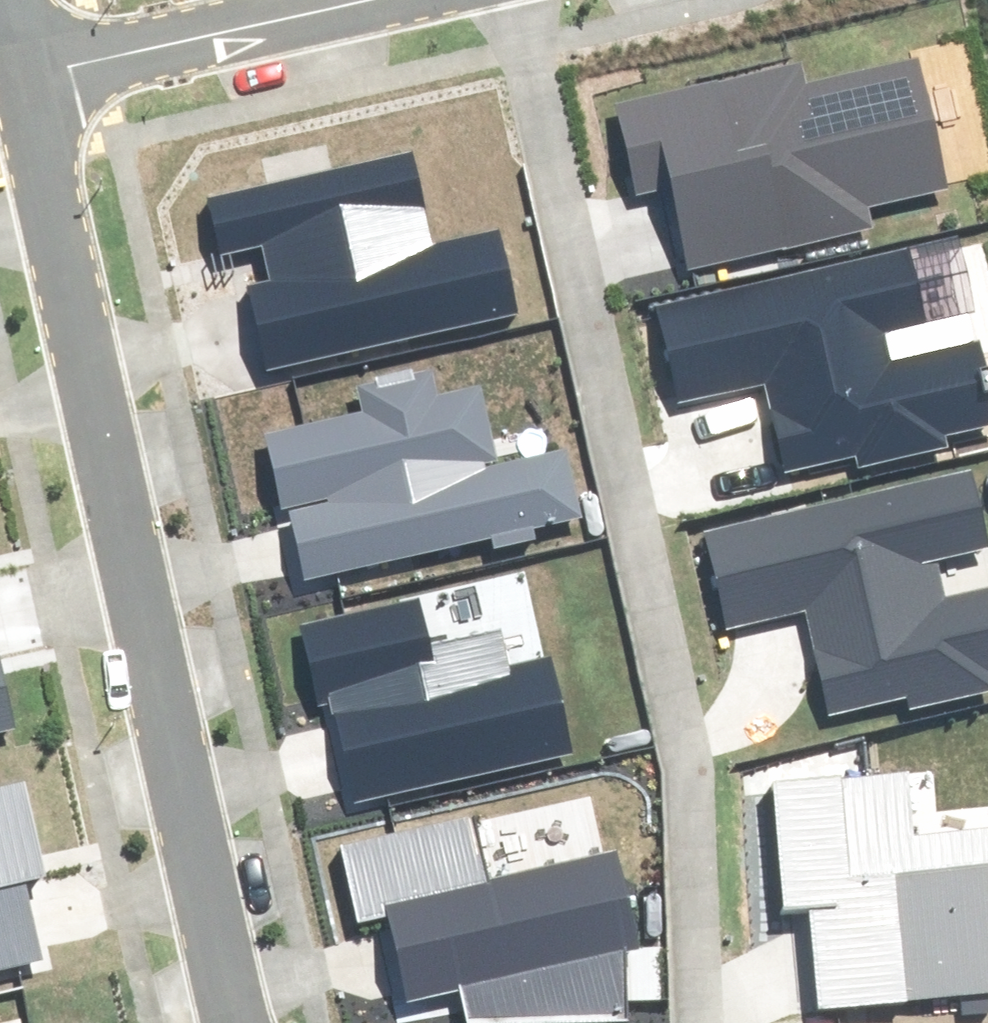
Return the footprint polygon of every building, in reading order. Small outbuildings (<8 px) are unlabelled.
[(800,66),(618,107),(637,190),(670,182),(689,267),(871,226),(868,213),(948,195),(917,63),(805,88),(800,66)] [(412,154),(211,199),(223,255),(266,245),(274,280),(249,286),(268,368),(517,312),(499,233),(433,248),(412,154)] [(659,308),(679,399),(767,379),(787,469),(857,454),(859,464),(943,445),(940,435),(987,424),(987,385),(978,342),(888,363),(881,332),(923,322),(907,252),(659,308)] [(499,469),(480,387),(437,397),(431,373),(360,389),(366,413),(263,436),(280,507),(288,505),(306,581),(576,519),(562,455),(499,469)] [(701,535),(722,627),(809,607),(834,714),(903,698),(905,708),(987,689),(987,684),(987,679),(987,678),(987,592),(942,602),(932,558),(986,545),(970,474),(701,535)] [(417,599),(303,625),(318,692),(344,803),(569,752),(547,659),(437,684),(417,599)] [(14,727),(0,666),(0,730),(14,727)] [(821,1006),(987,989),(987,808),(934,814),(930,771),(776,786),(788,907),(811,905),(821,1006)] [(41,955),(24,878),(41,874),(21,786),(0,791),(0,964),(41,955)] [(472,819),(342,852),(359,919),(386,912),(409,1002),(460,989),(469,1022),(626,1020),(624,950),(638,944),(613,853),(488,884),(472,819)]
